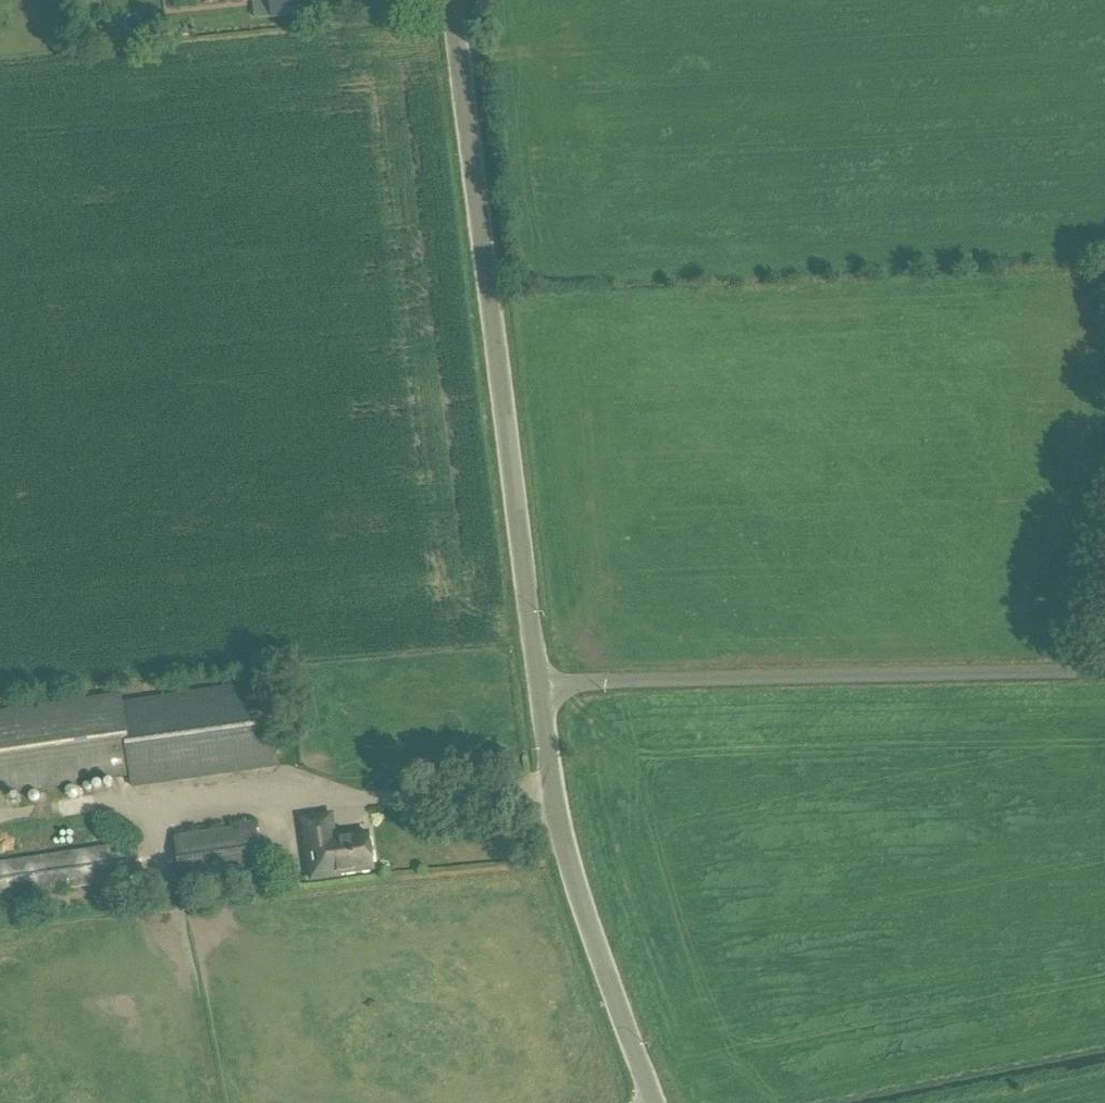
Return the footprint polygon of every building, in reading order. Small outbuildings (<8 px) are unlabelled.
[(274,18),(296,16),(295,0),(299,0),(272,0),(274,18)] [(0,712),(0,796),(133,777),(135,788),(277,767),(265,683),(123,704),(122,695),(0,712)] [(334,816),(304,820),(313,881),(343,877),(342,875),(375,870),(370,835),(337,840),(334,816)] [(257,827),(177,838),(184,884),(264,872),(257,827)] [(0,863),(0,899),(144,879),(139,844),(0,863)]
